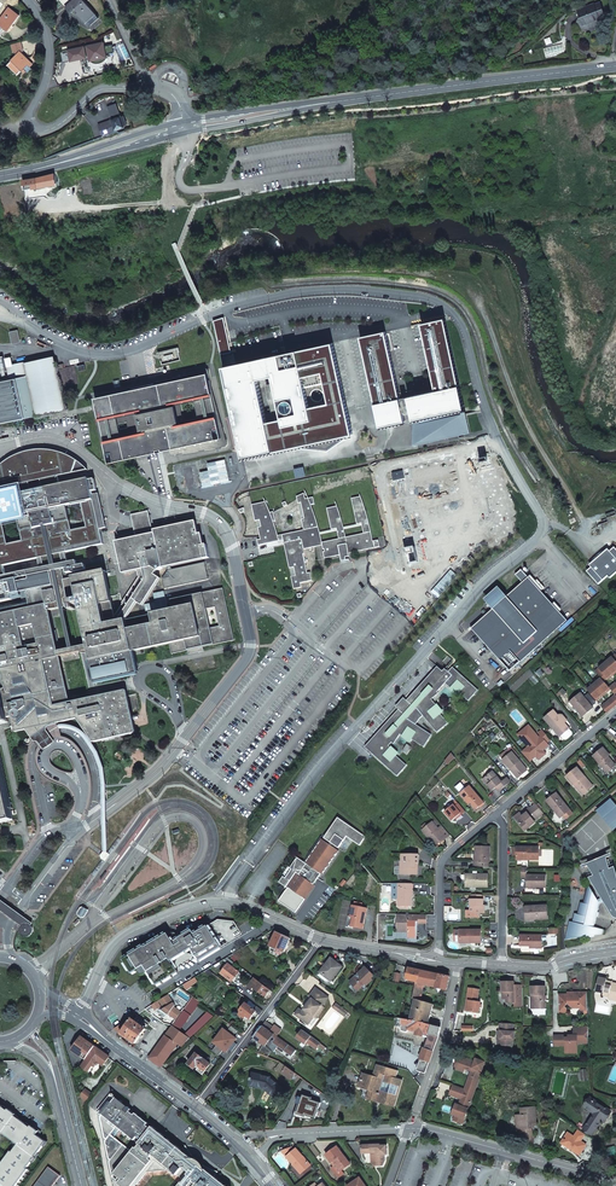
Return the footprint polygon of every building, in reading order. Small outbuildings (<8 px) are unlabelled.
[(86,23),(89,27),(99,18),(96,15),(83,0),(72,0),(65,7),(71,13),(76,9),(79,12),(77,14),(86,23)] [(578,11),(583,24),(605,16),(599,3),(578,11)] [(8,31),(19,15),(9,7),(0,20),(0,25),(3,27),(8,31)] [(22,70),(25,72),(37,60),(32,56),(29,59),(22,52),(24,50),(22,41),(12,44),(14,50),(18,54),(8,65),(18,74),(22,70)] [(103,43),(60,52),(63,62),(86,57),(86,59),(90,58),(90,61),(92,62),(94,63),(97,63),(101,62),(105,59),(106,58),(105,54),(113,52),(112,44),(104,46),(103,43)] [(115,130),(116,130),(124,127),(124,125),(121,116),(116,103),(107,106),(112,119),(112,120),(99,124),(102,134),(111,131),(115,130)] [(25,190),(38,187),(57,184),(55,174),(37,178),(24,180),(25,190)] [(213,320),(220,354),(230,352),(223,317),(213,320)] [(445,318),(421,323),(436,390),(429,392),(412,396),(411,396),(416,418),(417,418),(417,419),(418,418),(419,422),(415,423),(415,445),(431,442),(449,438),(449,437),(461,434),(461,435),(470,433),(464,410),(461,411),(460,409),(453,411),(449,397),(461,391),(445,318)] [(12,335),(11,335),(12,344),(19,342),(18,338),(20,338),(18,330),(11,331),(12,335)] [(385,331),(360,337),(378,420),(404,414),(385,331)] [(243,457),(273,450),(266,418),(265,414),(258,379),(273,376),(280,411),(281,415),(287,444),(308,439),(310,449),(328,451),(353,434),(333,342),(223,367),(243,457)] [(7,371),(9,380),(27,376),(36,415),(65,409),(62,387),(58,369),(57,365),(55,359),(7,371)] [(58,369),(62,387),(78,384),(74,366),(64,368),(63,364),(57,365),(58,369)] [(207,369),(206,368),(158,382),(159,384),(148,386),(143,387),(95,398),(104,438),(109,462),(169,449),(170,453),(171,454),(172,454),(225,446),(226,446),(226,445),(227,444),(227,443),(222,427),(212,395),(212,388),(211,380),(209,373),(209,370),(208,369),(207,369)] [(36,415),(27,376),(9,380),(0,382),(0,423),(36,415)] [(464,408),(461,391),(449,397),(453,411),(460,409),(464,408)] [(308,439),(287,444),(288,447),(310,449),(308,439)] [(0,489),(14,486),(16,495),(0,498),(0,583),(25,578),(62,569),(65,569),(66,574),(85,570),(84,565),(76,566),(75,561),(69,562),(67,552),(104,544),(100,529),(93,495),(89,479),(59,486),(57,477),(74,473),(88,470),(84,466),(79,462),(74,459),(70,456),(67,455),(61,453),(55,451),(51,450),(47,450),(41,450),(37,450),(29,451),(26,452),(20,454),(16,455),(13,457),(10,459),(5,462),(2,465),(0,466),(0,489)] [(315,543),(322,541),(321,536),(320,531),(318,524),(317,521),(314,515),(313,512),(310,506),(315,504),(313,497),(306,499),(304,493),(297,497),(298,503),(301,503),(305,519),(302,519),(304,530),(278,536),(276,529),(274,521),(276,521),(274,512),(271,513),(266,502),(252,505),(255,521),(257,521),(260,520),(261,527),(258,528),(261,539),(257,540),(259,546),(269,543),(269,546),(284,543),(290,568),(294,567),(296,576),(291,577),(294,589),(302,587),(301,583),(312,581),(310,572),(308,573),(304,554),(305,554),(304,549),(316,547),(315,543)] [(99,494),(93,495),(100,529),(106,528),(102,511),(99,494)] [(339,539),(322,541),(323,545),(323,549),(324,549),(325,552),(323,552),(325,559),(340,555),(345,554),(344,552),(348,551),(349,554),(380,547),(379,540),(373,541),(372,535),(371,529),(368,520),(367,513),(365,507),(361,496),(352,499),(357,524),(362,523),(364,533),(346,537),(344,529),(342,521),(339,512),(337,506),(327,508),(332,530),(337,529),(339,539)] [(150,535),(154,534),(150,518),(149,512),(131,515),(133,522),(136,538),(140,537),(138,530),(148,527),(150,535)] [(155,534),(196,524),(196,521),(154,531),(155,534)] [(117,623),(127,621),(127,619),(138,602),(143,606),(161,579),(156,575),(159,571),(163,568),(162,565),(167,564),(171,563),(203,556),(204,559),(209,558),(206,545),(204,545),(201,546),(199,534),(196,524),(155,534),(154,534),(150,535),(148,527),(138,530),(140,537),(136,538),(119,542),(126,573),(138,571),(139,578),(123,603),(124,604),(115,617),(117,623)] [(126,573),(119,542),(116,542),(123,574),(126,573)] [(605,551),(592,563),(592,567),(589,570),(589,574),(598,585),(608,576),(610,578),(615,573),(615,549),(612,549),(610,552),(605,551)] [(345,554),(340,555),(342,563),(350,561),(349,554),(348,551),(344,552),(345,554)] [(203,556),(171,563),(171,566),(204,559),(203,556)] [(165,589),(209,580),(207,572),(205,573),(205,570),(207,570),(205,563),(172,570),(171,566),(171,563),(167,564),(168,567),(169,571),(166,575),(167,576),(164,579),(163,579),(165,589)] [(16,732),(26,730),(32,738),(39,732),(40,733),(44,733),(46,728),(47,728),(46,726),(55,725),(57,725),(56,722),(77,718),(93,741),(114,737),(114,736),(119,735),(119,736),(134,732),(125,690),(89,698),(89,699),(69,703),(59,657),(90,650),(97,681),(119,676),(124,668),(124,667),(129,670),(133,663),(128,660),(129,660),(134,651),(170,643),(172,653),(188,650),(193,649),(193,652),(199,650),(198,648),(203,647),(234,640),(223,589),(171,600),(174,611),(127,621),(117,623),(115,617),(106,572),(64,580),(62,569),(25,578),(31,603),(0,610),(0,685),(1,691),(0,691),(0,724),(8,722),(7,717),(12,716),(16,732)] [(522,570),(516,575),(520,579),(526,574),(522,570)] [(529,578),(524,582),(529,587),(533,583),(529,578)] [(510,672),(567,620),(559,612),(556,615),(550,607),(553,604),(533,583),(529,587),(524,582),(507,597),(501,590),(490,599),(496,605),(495,606),(494,607),(493,610),(472,629),(510,672)] [(559,612),(553,604),(550,607),(556,615),(559,612)] [(615,654),(606,663),(615,674),(615,673),(615,654)] [(139,666),(129,660),(128,660),(133,663),(129,670),(124,667),(124,668),(134,674),(139,666)] [(596,671),(599,676),(604,681),(607,678),(611,675),(612,676),(615,674),(606,663),(596,671)] [(397,776),(407,766),(396,756),(398,754),(389,746),(392,743),(389,740),(392,738),(396,741),(400,735),(410,741),(412,739),(424,747),(432,735),(416,724),(419,719),(423,716),(437,733),(448,723),(441,714),(442,713),(432,699),(435,696),(432,692),(434,690),(437,692),(445,683),(458,695),(460,693),(468,701),(478,690),(461,677),(453,667),(448,672),(445,669),(443,671),(437,667),(407,701),(399,710),(365,747),(397,776)] [(588,685),(586,687),(596,700),(600,697),(601,698),(608,692),(607,691),(610,688),(609,688),(604,681),(599,676),(597,678),(599,680),(590,688),(588,685)] [(577,707),(576,708),(580,712),(583,717),(594,708),(581,693),(572,701),(577,707)] [(403,698),(395,707),(399,710),(407,701),(403,698)] [(607,712),(613,707),(608,701),(602,706),(607,712)] [(545,718),(555,731),(556,729),(561,735),(569,729),(554,710),(545,718)] [(59,733),(58,729),(58,727),(57,725),(55,725),(46,726),(47,728),(46,728),(44,733),(40,733),(39,732),(32,738),(36,744),(43,753),(46,758),(51,754),(61,747),(61,746),(60,741),(59,733)] [(572,732),(569,729),(561,735),(564,739),(566,739),(572,734),(572,732)] [(547,742),(550,739),(542,730),(538,733),(539,734),(541,736),(536,740),(527,747),(535,756),(549,745),(547,742)] [(594,756),(600,764),(601,763),(608,772),(615,765),(608,757),(610,756),(603,748),(594,756)] [(504,759),(512,752),(509,749),(501,755),(504,759)] [(512,767),(519,776),(527,770),(512,752),(504,759),(503,759),(511,768),(512,767)] [(449,763),(454,756),(451,753),(445,761),(449,763)] [(13,820),(0,761),(0,822),(13,820)] [(518,777),(519,776),(512,767),(511,768),(518,777)] [(583,791),(587,791),(593,786),(577,768),(566,777),(573,785),(574,785),(575,784),(578,788),(581,788),(583,791)] [(509,783),(506,779),(502,782),(493,772),(484,779),(493,790),(496,787),(499,791),(509,783)] [(583,795),(587,791),(583,791),(581,788),(578,788),(575,784),(574,785),(583,795)] [(470,801),(477,809),(484,803),(470,787),(461,794),(468,803),(470,801)] [(557,810),(562,817),(563,816),(566,819),(573,814),(556,794),(547,801),(555,812),(557,810)] [(596,810),(597,811),(611,799),(610,798),(596,810)] [(615,824),(615,804),(611,799),(597,811),(611,828),(615,824)] [(475,811),(477,809),(470,801),(468,803),(475,811)] [(462,815),(465,812),(459,804),(455,807),(453,805),(445,812),(452,821),(461,814),(462,815)] [(543,815),(535,805),(530,809),(529,810),(528,809),(524,812),(526,814),(516,823),(525,832),(534,824),(533,823),(543,815)] [(446,839),(450,836),(442,826),(438,829),(432,822),(422,831),(429,838),(431,837),(434,840),(432,842),(435,846),(445,838),(446,839)] [(107,852),(103,852),(100,856),(101,859),(103,860),(92,875),(95,877),(121,841),(119,839),(110,850),(108,853),(107,852)] [(288,889),(279,902),(296,913),(312,889),(311,889),(318,878),(319,879),(338,851),(322,840),(305,863),(307,864),(299,875),(298,874),(288,889)] [(474,867),(489,867),(490,847),(476,847),(476,855),(475,862),(474,862),(474,867)] [(539,848),(517,848),(517,856),(517,859),(527,859),(527,860),(539,860),(539,848)] [(419,855),(401,854),(401,874),(415,874),(416,863),(418,863),(419,855)] [(283,877),(279,883),(288,889),(298,874),(299,875),(307,864),(305,863),(297,858),(290,869),(292,870),(285,879),(283,877)] [(602,898),(605,902),(611,913),(610,913),(612,916),(613,917),(614,918),(615,919),(615,871),(615,869),(612,870),(609,859),(607,860),(607,858),(603,858),(600,859),(601,861),(595,864),(594,862),(592,863),(588,866),(595,877),(590,880),(597,891),(597,890),(602,898)] [(526,868),(521,868),(521,878),(526,878),(526,888),(528,888),(536,888),(546,888),(546,876),(526,876),(526,868)] [(476,886),(476,887),(487,888),(488,875),(466,875),(466,886),(476,886)] [(412,889),(412,884),(392,884),(392,899),(398,899),(398,906),(405,907),(405,909),(407,909),(407,907),(410,907),(410,897),(411,889),(412,889)] [(593,892),(585,897),(584,904),(581,903),(578,915),(575,914),(573,923),(570,922),(567,936),(573,939),(589,937),(590,933),(593,933),(592,936),(603,935),(604,930),(595,928),(600,904),(598,901),(593,892)] [(484,901),(484,896),(470,895),(470,912),(466,912),(466,918),(479,918),(479,913),(483,914),(483,901),(484,901)] [(21,925),(27,919),(19,913),(1,900),(0,899),(0,910),(13,919),(21,925)] [(353,918),(351,927),(362,929),(366,909),(352,906),(350,917),(349,917),(353,918)] [(526,920),(535,920),(548,919),(547,906),(525,907),(526,920)] [(85,916),(88,912),(87,911),(87,910),(83,907),(82,908),(81,908),(78,913),(79,913),(79,914),(79,916),(82,917),(83,917),(84,916),(85,916)] [(535,921),(535,920),(526,920),(525,907),(523,907),(524,922),(535,921)] [(416,938),(416,922),(418,922),(418,923),(426,923),(426,915),(397,915),(396,932),(406,933),(406,931),(408,931),(408,933),(408,938),(416,938)] [(218,920),(207,926),(217,941),(221,947),(242,934),(234,922),(218,920)] [(32,927),(31,926),(30,925),(27,924),(23,925),(22,926),(21,927),(20,930),(21,933),(22,935),(25,936),(29,936),(31,934),(32,931),(32,927)] [(173,944),(167,935),(145,948),(144,947),(123,960),(132,974),(145,966),(157,986),(179,972),(172,961),(192,948),(195,954),(217,941),(207,926),(195,934),(175,947),(173,944)] [(192,931),(173,944),(175,947),(195,934),(192,931)] [(471,942),(471,943),(481,943),(481,931),(454,931),(454,942),(460,942),(471,942)] [(281,952),(284,953),(290,939),(276,933),(270,947),(277,950),(281,952)] [(542,936),(520,936),(520,946),(530,946),(530,949),(541,949),(542,936)] [(217,941),(195,954),(200,961),(221,947),(217,941)] [(277,950),(270,947),(266,954),(282,961),(286,954),(284,953),(281,952),(280,955),(275,953),(277,950)] [(177,965),(177,967),(195,956),(193,955),(192,955),(190,954),(189,954),(188,954),(185,954),(183,955),(182,955),(181,956),(180,957),(179,958),(178,960),(177,963),(177,965)] [(327,968),(322,974),(331,981),(342,967),(331,958),(325,966),(327,968)] [(221,974),(232,982),(239,973),(228,965),(221,974)] [(365,967),(359,973),(357,974),(359,976),(357,977),(356,976),(352,979),(349,982),(358,991),(365,984),(366,986),(372,980),(371,978),(374,976),(365,967)] [(419,983),(421,971),(409,968),(406,980),(415,982),(418,982),(419,983)] [(447,990),(449,977),(421,971),(419,983),(418,982),(418,984),(423,985),(447,990)] [(608,999),(615,1001),(615,984),(612,983),(611,987),(609,986),(609,985),(609,984),(609,983),(608,982),(607,982),(607,980),(598,978),(595,991),(596,992),(604,994),(604,992),(609,994),(609,997),(608,999)] [(270,990),(254,979),(249,985),(248,987),(252,990),(253,988),(265,997),(270,990)] [(415,982),(414,986),(412,999),(415,1000),(420,1001),(423,985),(418,984),(418,982),(415,982)] [(514,986),(514,982),(503,982),(502,992),(503,992),(503,1000),(506,1000),(506,1003),(514,1003),(518,1007),(523,1007),(523,986),(514,986)] [(531,986),(531,1001),(534,1001),(534,1009),(545,1009),(545,986),(531,986)] [(311,999),(302,1011),(300,1012),(297,1015),(298,1017),(307,1024),(308,1022),(309,1023),(312,1019),(311,1019),(312,1016),(315,1018),(323,1007),(321,1006),(328,997),(315,987),(310,995),(310,998),(311,999)] [(469,989),(467,1001),(469,1001),(468,1012),(479,1013),(481,1003),(477,1002),(479,990),(469,989)] [(588,1011),(588,994),(588,993),(568,993),(568,995),(558,995),(558,1013),(567,1013),(567,1009),(565,1007),(568,1004),(573,1009),(576,1005),(580,1005),(580,1011),(588,1011)] [(175,1006),(168,995),(159,1001),(164,1009),(161,1011),(168,1016),(169,1015),(174,1019),(176,1016),(177,1017),(180,1012),(175,1008),(175,1006)] [(177,1044),(183,1049),(191,1040),(179,1031),(200,1003),(193,997),(181,1013),(176,1020),(171,1027),(176,1030),(170,1039),(177,1044)] [(415,1000),(410,1020),(418,1021),(428,1024),(433,1005),(420,1001),(415,1000)] [(263,1011),(253,1004),(251,1007),(246,1003),(240,1011),(242,1012),(239,1015),(244,1019),(246,1016),(250,1019),(255,1013),(259,1016),(263,1011)] [(302,1011),(298,1008),(294,1014),(298,1017),(297,1015),(300,1012),(302,1011)] [(341,1008),(338,1013),(344,1017),(347,1012),(341,1008)] [(127,1021),(115,1029),(136,1044),(141,1037),(142,1038),(144,1036),(143,1035),(147,1030),(131,1019),(129,1023),(127,1021)] [(418,1021),(410,1020),(403,1019),(400,1028),(400,1029),(402,1032),(406,1033),(409,1031),(409,1030),(417,1032),(416,1035),(428,1038),(423,1053),(421,1053),(419,1058),(421,1059),(417,1069),(418,1069),(417,1071),(425,1074),(438,1037),(441,1028),(428,1024),(418,1021)] [(270,1031),(273,1027),(266,1021),(262,1026),(268,1030),(270,1031)] [(514,1032),(514,1024),(500,1023),(500,1032),(501,1032),(501,1040),(499,1040),(499,1046),(513,1047),(513,1040),(514,1040),(515,1032),(514,1032)] [(227,1032),(223,1029),(218,1036),(231,1046),(234,1042),(236,1039),(233,1037),(238,1031),(231,1026),(227,1032)] [(176,1030),(171,1027),(148,1058),(161,1067),(177,1044),(170,1039),(176,1030)] [(271,1051),(274,1053),(276,1050),(278,1048),(292,1058),(297,1051),(270,1031),(268,1030),(267,1031),(261,1027),(253,1038),(259,1042),(264,1046),(266,1047),(271,1051)] [(588,1043),(588,1027),(580,1027),(580,1036),(574,1036),(569,1036),(567,1038),(564,1038),(564,1036),(554,1036),(554,1045),(565,1045),(565,1049),(576,1049),(576,1043),(588,1043)] [(319,1047),(320,1044),(321,1043),(303,1030),(297,1038),(303,1042),(306,1044),(307,1046),(309,1044),(317,1050),(319,1047)] [(85,1060),(95,1046),(81,1036),(77,1034),(68,1047),(72,1049),(71,1050),(85,1060)] [(218,1036),(213,1043),(216,1045),(212,1051),(218,1056),(223,1050),(226,1053),(228,1050),(231,1046),(218,1036)] [(85,1060),(80,1066),(87,1071),(92,1065),(94,1067),(98,1062),(100,1058),(104,1061),(105,1062),(109,1057),(95,1046),(85,1060)] [(264,1046),(258,1054),(267,1057),(271,1051),(266,1047),(264,1046)] [(276,1050),(291,1061),(292,1058),(278,1048),(276,1050)] [(210,1064),(196,1054),(188,1065),(194,1070),(197,1065),(205,1071),(210,1064)] [(466,1059),(460,1057),(455,1069),(463,1072),(464,1069),(463,1069),(466,1059)] [(462,1124),(485,1063),(477,1060),(476,1063),(474,1062),(466,1059),(463,1069),(464,1069),(471,1071),(465,1090),(461,1089),(457,1098),(461,1099),(459,1106),(458,1105),(454,1115),(455,1116),(453,1121),(462,1124)] [(276,1069),(281,1074),(286,1067),(281,1063),(276,1069)] [(376,1077),(365,1074),(361,1089),(369,1091),(367,1097),(393,1104),(400,1079),(396,1078),(398,1071),(379,1066),(376,1077)] [(292,1078),(295,1074),(286,1067),(281,1074),(290,1080),(292,1078)] [(270,1094),(275,1099),(283,1091),(270,1078),(253,1074),(251,1078),(250,1078),(250,1080),(251,1080),(250,1085),(264,1089),(266,1090),(267,1090),(271,1094),(270,1094)] [(461,1089),(453,1086),(450,1095),(457,1098),(461,1089)] [(85,1090),(82,1095),(85,1105),(93,1095),(85,1090)] [(214,1176),(218,1172),(216,1171),(210,1169),(204,1165),(203,1164),(201,1162),(200,1161),(199,1160),(197,1159),(195,1158),(192,1155),(190,1152),(189,1150),(186,1146),(182,1150),(113,1094),(100,1110),(114,1173),(122,1178),(118,1183),(113,1179),(115,1185),(136,1185),(147,1172),(168,1170),(174,1175),(178,1175),(184,1180),(178,1185),(226,1185),(214,1176)] [(297,1104),(294,1114),(305,1118),(306,1116),(315,1119),(316,1118),(318,1119),(319,1114),(317,1113),(321,1104),(311,1100),(312,1098),(303,1095),(302,1098),(298,1097),(296,1103),(297,1104)] [(605,1115),(608,1110),(590,1098),(584,1107),(594,1113),(584,1130),(592,1135),(601,1121),(603,1123),(608,1117),(605,1115)] [(39,1132),(31,1126),(30,1128),(26,1126),(27,1125),(19,1119),(19,1120),(15,1117),(16,1115),(9,1109),(7,1111),(4,1109),(4,1108),(0,1105),(0,1134),(1,1135),(3,1133),(7,1136),(6,1136),(14,1142),(18,1144),(17,1145),(18,1145),(15,1149),(12,1152),(11,1151),(0,1166),(0,1185),(16,1185),(28,1171),(27,1170),(31,1163),(37,1154),(38,1155),(44,1147),(43,1147),(46,1143),(38,1137),(36,1135),(39,1132)] [(532,1124),(534,1124),(537,1123),(535,1108),(520,1108),(521,1115),(516,1116),(517,1130),(521,1130),(521,1136),(526,1136),(526,1139),(532,1138),(531,1129),(532,1129),(532,1124)] [(568,1133),(562,1142),(571,1149),(571,1150),(579,1156),(586,1145),(581,1141),(585,1135),(578,1130),(574,1137),(568,1133)] [(376,1156),(376,1167),(383,1167),(385,1161),(385,1156),(388,1156),(387,1146),(381,1146),(381,1145),(361,1145),(361,1154),(371,1154),(371,1152),(377,1152),(377,1156),(376,1156)] [(293,1164),(301,1173),(310,1166),(296,1149),(294,1150),(292,1147),(281,1151),(293,1164)] [(337,1165),(342,1171),(350,1164),(337,1147),(326,1155),(334,1167),(337,1165)] [(606,1158),(610,1157),(615,1155),(615,1148),(615,1147),(604,1150),(606,1158)] [(300,1174),(301,1173),(293,1164),(292,1165),(300,1174)] [(49,1167),(34,1185),(53,1185),(61,1176),(49,1167)]
